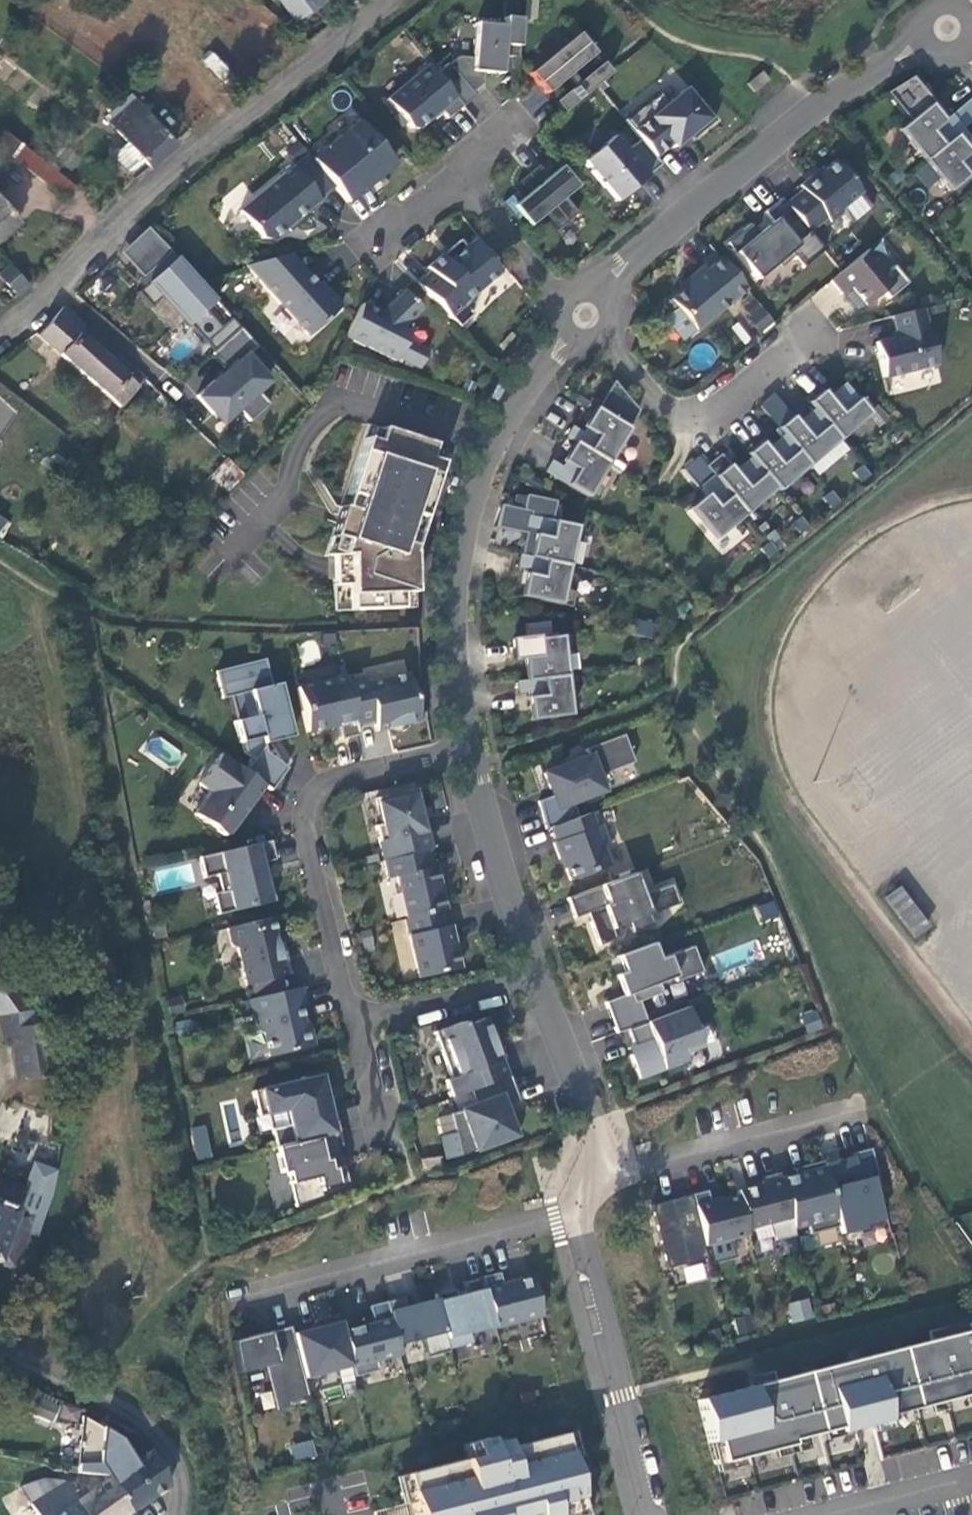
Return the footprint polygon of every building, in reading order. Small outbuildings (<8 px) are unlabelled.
[(296,20),(323,0),(281,0),(296,20)] [(524,23),(535,24),(538,0),(526,0),(524,23)] [(521,23),(505,22),(504,30),(476,28),(473,63),(459,62),(449,69),(448,68),(436,79),(463,111),(476,101),(472,97),(483,88),(484,77),(502,79),(503,61),(518,62),(519,51),(521,23)] [(595,58),(578,38),(529,78),(546,99),(565,83),(578,72),(585,81),(576,88),(572,92),(553,107),(562,117),(610,78),(601,67),(589,77),(582,68),(595,58)] [(448,123),(463,111),(436,79),(428,69),(387,104),(411,133),(418,134),(441,115),(448,123)] [(578,72),(565,83),(572,92),(576,88),(585,81),(578,72)] [(763,78),(749,90),(756,98),(770,87),(763,78)] [(625,124),(641,144),(655,161),(671,148),(674,152),(690,139),(697,133),(700,137),(715,124),(701,108),(698,110),(684,94),(668,108),(658,97),(625,124)] [(924,165),(953,141),(971,124),(971,109),(968,104),(941,127),(927,110),(898,133),(924,165)] [(178,147),(138,105),(126,116),(112,129),(129,147),(117,158),(118,163),(129,176),(135,176),(147,165),(152,171),(178,147)] [(312,164),(348,206),(394,169),(359,126),(312,164)] [(0,139),(0,147),(9,154),(66,201),(76,188),(20,144),(5,132),(0,139)] [(697,133),(690,139),(693,143),(700,137),(697,133)] [(616,206),(661,169),(655,161),(641,144),(626,156),(613,141),(583,166),(616,206)] [(953,141),(924,165),(949,195),(971,176),(971,164),(970,162),(962,152),(953,141)] [(962,152),(970,162),(971,160),(971,143),(962,152)] [(842,217),(842,211),(861,196),(848,181),(852,178),(841,166),(835,165),(815,183),(813,180),(799,191),(802,195),(785,209),(808,237),(826,223),(830,227),(842,217)] [(557,235),(577,218),(564,202),(548,182),(538,170),(518,187),(528,199),(544,218),(557,235)] [(564,202),(577,191),(561,171),(548,182),(564,202)] [(308,215),(320,204),(293,172),(240,216),(262,242),(273,244),(286,232),(289,236),(311,218),(308,215)] [(897,173),(887,181),(894,189),(904,181),(897,173)] [(22,221),(0,195),(0,240),(22,221)] [(544,218),(528,199),(513,211),(529,231),(544,218)] [(803,271),(823,255),(808,237),(785,209),(781,203),(765,217),(773,226),(758,238),(750,229),(727,247),(757,284),(790,256),(803,271)] [(158,271),(174,257),(148,232),(135,245),(158,271)] [(476,296),(501,276),(474,244),(466,251),(460,244),(427,272),(430,276),(418,287),(460,331),(473,319),(471,316),(473,314),(478,298),(476,296)] [(146,282),(158,271),(135,245),(123,257),(146,282)] [(909,287),(894,269),(887,276),(868,254),(841,276),(831,285),(842,299),(851,292),(865,310),(883,295),(890,302),(909,287)] [(289,259),(246,270),(308,340),(341,310),(327,294),(323,297),(289,259)] [(188,330),(217,304),(177,260),(148,286),(188,330)] [(745,294),(720,263),(706,274),(703,270),(688,282),(692,287),(668,306),(679,320),(681,318),(696,335),(745,294)] [(15,268),(3,278),(10,285),(22,275),(15,268)] [(12,297),(18,303),(20,302),(33,288),(22,275),(10,285),(16,293),(12,297)] [(112,286),(109,287),(107,291),(106,294),(108,297),(111,299),(115,299),(118,297),(120,295),(120,291),(118,288),(115,286),(112,286)] [(405,345),(404,330),(422,313),(404,295),(381,317),(362,308),(346,341),(365,351),(366,350),(396,365),(398,362),(419,373),(428,356),(405,345)] [(739,312),(761,335),(776,321),(754,297),(739,312)] [(41,340),(123,412),(147,384),(68,313),(41,340)] [(937,369),(923,313),(892,320),(897,342),(875,347),(884,383),(937,369)] [(258,351),(241,332),(214,358),(230,376),(216,388),(214,386),(198,400),(215,419),(232,404),(240,413),(252,426),(271,408),(259,395),(270,385),(247,361),(258,351)] [(134,422),(158,395),(147,384),(123,412),(134,422)] [(824,407),(815,415),(839,443),(869,417),(845,389),(828,403),(824,407)] [(775,391),(759,405),(778,426),(794,412),(775,391)] [(824,407),(828,403),(821,395),(817,399),(808,406),(814,414),(815,415),(824,407)] [(581,437),(575,447),(607,466),(628,432),(596,413),(581,437)] [(793,432),(784,440),(808,469),(839,443),(815,415),(798,429),(793,432)] [(793,432),(798,429),(791,420),(786,424),(777,432),(784,440),(793,432)] [(445,453),(368,427),(340,512),(354,516),(348,535),(334,531),(325,560),(335,560),(336,614),(402,613),(402,597),(413,597),(412,556),(411,556),(413,550),(416,552),(420,538),(417,537),(445,453)] [(572,431),(566,442),(575,447),(581,437),(572,431)] [(763,458),(753,466),(775,491),(775,492),(777,494),(808,469),(784,440),(767,454),(763,458)] [(763,458),(767,454),(760,446),(756,450),(747,458),(751,463),(753,466),(763,458)] [(561,471),(554,481),(587,501),(607,466),(575,447),(561,471)] [(213,478),(230,494),(246,478),(229,461),(213,478)] [(730,481),(721,489),(745,517),(775,492),(775,491),(753,466),(751,463),(734,477),(730,481)] [(552,466),(545,476),(554,481),(561,471),(552,466)] [(859,485),(867,478),(859,468),(851,475),(859,485)] [(730,481),(734,477),(728,469),(723,473),(714,480),(721,489),(730,481)] [(714,543),(745,517),(721,489),(714,480),(700,492),(707,500),(690,515),(714,543)] [(829,511),(837,503),(829,493),(820,500),(829,511)] [(340,512),(334,531),(348,535),(354,516),(340,512)] [(526,532),(536,533),(539,522),(529,519),(526,532)] [(798,536),(806,529),(798,519),(789,526),(798,536)] [(536,533),(531,561),(567,569),(575,529),(539,522),(536,533)] [(769,563),(777,556),(769,546),(760,553),(769,563)] [(518,571),(528,573),(531,561),(520,558),(518,571)] [(559,608),(567,569),(531,561),(528,573),(522,600),(559,608)] [(413,597),(402,597),(402,613),(413,612),(413,597)] [(526,620),(524,632),(550,635),(552,623),(526,620)] [(524,656),(527,684),(565,679),(560,639),(523,644),(524,656)] [(514,657),(524,656),(523,644),(512,645),(514,657)] [(339,660),(299,672),(302,684),(343,671),(339,660)] [(294,742),(280,687),(271,688),(265,662),(217,674),(224,702),(232,699),(250,695),(256,719),(238,724),(235,725),(240,746),(243,746),(245,756),(254,762),(245,775),(264,788),(271,794),(288,771),(267,755),(265,749),(294,742)] [(422,724),(416,700),(413,700),(408,676),(366,686),(365,681),(347,684),(357,728),(374,725),(375,731),(385,729),(386,732),(422,724)] [(347,684),(346,679),(297,690),(307,736),(338,728),(341,743),(359,738),(357,728),(347,684)] [(565,679),(527,684),(529,695),(533,723),(569,719),(565,679)] [(529,695),(527,684),(517,685),(518,697),(529,695)] [(232,699),(238,724),(256,719),(250,695),(232,699)] [(585,788),(598,784),(597,780),(634,765),(624,738),(585,752),(588,760),(544,777),(552,799),(539,804),(547,832),(552,831),(578,820),(572,805),(589,799),(585,788)] [(245,775),(220,756),(198,785),(210,793),(194,815),(224,837),(228,838),(264,788),(245,775)] [(431,853),(423,818),(420,819),(418,812),(422,811),(417,792),(376,801),(382,827),(376,829),(384,864),(428,854),(431,853)] [(610,848),(602,827),(596,830),(591,815),(578,820),(552,831),(557,845),(554,845),(560,862),(563,861),(571,883),(611,868),(604,851),(610,848)] [(260,866),(274,863),(270,844),(198,860),(203,881),(217,878),(221,895),(213,897),(218,917),(274,903),(268,878),(263,879),(260,866)] [(448,913),(437,869),(432,870),(428,854),(384,864),(388,881),(397,878),(407,922),(439,915),(448,913)] [(634,876),(567,901),(574,921),(594,914),(597,923),(590,925),(599,949),(616,943),(612,932),(629,926),(633,936),(654,928),(650,918),(680,907),(672,887),(642,898),(634,876)] [(896,890),(883,900),(912,939),(925,929),(896,890)] [(775,900),(756,906),(762,921),(780,915),(775,900)] [(459,972),(449,929),(443,930),(439,915),(407,922),(404,923),(419,982),(459,972)] [(290,977),(282,945),(277,946),(271,920),(254,924),(228,931),(233,949),(238,952),(246,988),(251,987),(254,1001),(284,994),(280,979),(290,977)] [(702,975),(693,950),(658,963),(652,946),(619,958),(625,975),(622,976),(629,996),(623,999),(604,1005),(616,1036),(627,1032),(633,1030),(646,1025),(639,1005),(662,996),(659,986),(674,981),(676,985),(702,975)] [(629,996),(622,976),(615,979),(623,999),(629,996)] [(254,1001),(250,1002),(254,1018),(255,1018),(259,1034),(265,1038),(271,1059),(314,1049),(309,1026),(303,1023),(299,1008),(304,1007),(300,991),(284,994),(254,1001)] [(806,1033),(822,1028),(817,1008),(800,1013),(806,1033)] [(14,1080),(43,1075),(32,1010),(0,1015),(0,1042),(8,1040),(14,1080)] [(701,1050),(686,1010),(646,1025),(633,1030),(627,1032),(633,1048),(633,1049),(642,1046),(645,1052),(629,1058),(638,1081),(686,1063),(685,1056),(701,1050)] [(507,1080),(501,1063),(503,1062),(493,1035),(490,1036),(484,1021),(467,1027),(460,1025),(433,1036),(450,1081),(444,1083),(450,1101),(469,1094),(507,1080)] [(626,1050),(629,1058),(645,1052),(642,1046),(633,1049),(633,1048),(626,1050)] [(340,1135),(332,1101),(327,1102),(321,1078),(253,1095),(259,1120),(287,1113),(291,1128),(273,1133),(277,1150),(288,1147),(340,1135)] [(521,1105),(511,1078),(507,1080),(469,1094),(474,1108),(449,1117),(460,1159),(519,1137),(512,1117),(507,1119),(504,1111),(521,1105)] [(197,1159),(212,1156),(206,1125),(191,1127),(197,1159)] [(346,1159),(340,1135),(288,1147),(290,1154),(278,1157),(283,1176),(289,1175),(297,1210),(324,1200),(323,1194),(351,1187),(346,1168),(333,1171),(331,1163),(346,1159)] [(841,1162),(822,1167),(838,1230),(839,1233),(861,1227),(862,1232),(883,1227),(874,1194),(880,1192),(870,1152),(851,1157),(854,1171),(844,1174),(841,1162)] [(821,1165),(802,1170),(804,1176),(780,1183),(792,1232),(807,1228),(809,1238),(838,1230),(822,1167),(821,1165)] [(764,1187),(736,1194),(737,1199),(746,1233),(770,1227),(775,1244),(794,1239),(792,1232),(780,1183),(778,1177),(762,1181),(764,1187)] [(17,1275),(29,1239),(38,1242),(43,1225),(19,1216),(26,1192),(0,1184),(0,1269),(17,1275)] [(706,1194),(691,1198),(704,1249),(747,1238),(746,1233),(737,1199),(709,1206),(706,1194)] [(650,1208),(667,1273),(707,1263),(704,1249),(691,1198),(650,1208)] [(862,1232),(861,1227),(839,1233),(840,1237),(862,1232)] [(498,1276),(481,1280),(493,1330),(493,1331),(541,1319),(531,1280),(501,1288),(498,1276)] [(481,1280),(463,1285),(466,1297),(457,1299),(455,1292),(434,1297),(435,1303),(448,1352),(471,1346),(468,1336),(493,1330),(481,1280)] [(790,1323),(813,1318),(809,1299),(786,1304),(790,1323)] [(403,1300),(385,1305),(395,1343),(396,1347),(420,1341),(425,1360),(449,1354),(448,1352),(435,1303),(406,1310),(403,1300)] [(395,1343),(385,1305),(368,1309),(372,1326),(342,1333),(351,1369),(353,1379),(378,1373),(375,1364),(393,1359),(389,1345),(395,1343)] [(342,1333),(338,1317),(314,1323),(316,1331),(292,1337),(303,1381),(351,1369),(342,1333)] [(290,1329),(231,1344),(236,1377),(267,1369),(278,1409),(308,1402),(303,1381),(292,1337),(290,1329)] [(943,1340),(941,1331),(927,1335),(929,1344),(774,1384),(772,1374),(757,1378),(760,1387),(697,1404),(708,1446),(714,1444),(720,1466),(790,1448),(789,1444),(837,1431),(838,1436),(886,1423),(885,1419),(971,1397),(971,1333),(943,1340)] [(396,1347),(395,1343),(389,1345),(393,1359),(399,1358),(397,1352),(396,1347)] [(41,1394),(33,1411),(53,1420),(60,1403),(41,1394)] [(560,1437),(504,1452),(501,1443),(487,1447),(485,1441),(468,1446),(471,1461),(401,1479),(411,1514),(580,1514),(560,1437)] [(311,1439),(290,1446),(294,1461),(316,1455),(311,1439)] [(129,1514),(170,1485),(172,1484),(153,1452),(136,1462),(126,1446),(98,1462),(107,1477),(109,1481),(129,1514)] [(21,1485),(31,1502),(68,1480),(65,1474),(58,1463),(43,1471),(21,1485)] [(129,1514),(109,1481),(80,1498),(68,1480),(31,1502),(39,1514),(128,1514),(129,1514)]
